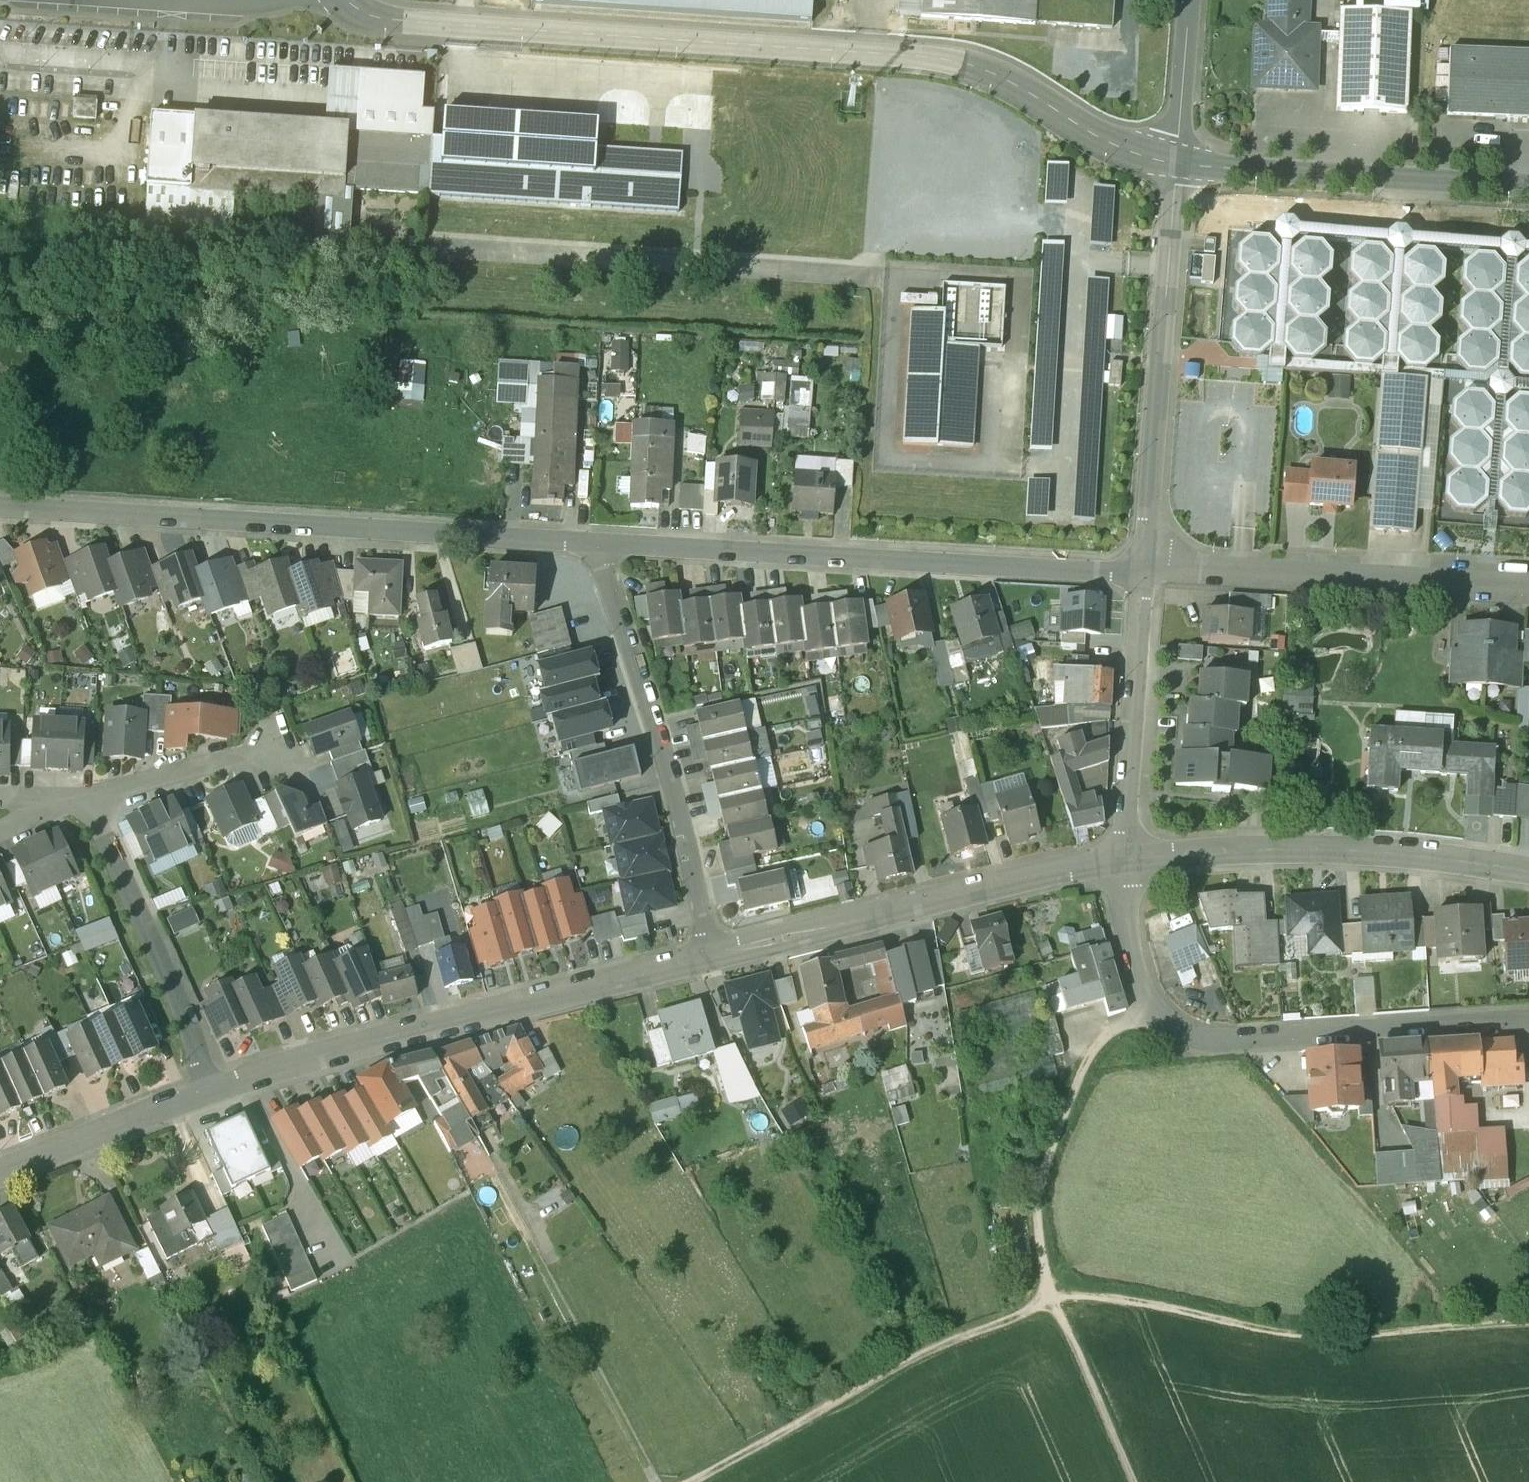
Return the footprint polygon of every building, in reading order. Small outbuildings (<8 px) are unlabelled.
[(531,5),(811,24),(813,0),(531,0),(531,5)] [(921,18),(1034,25),(1036,0),(922,0),(921,18)] [(1035,23),(1112,29),(1114,0),(1036,0),(1035,23)] [(1305,31),(1306,0),(1268,0),(1267,29),(1305,31)] [(1410,14),(1340,11),(1336,112),(1406,114),(1410,14)] [(1305,31),(1267,29),(1257,29),(1255,87),(1280,88),(1279,90),(1286,92),(1288,88),(1313,89),(1315,31),(1305,31)] [(1449,50),(1447,116),(1528,119),(1528,54),(1449,50)] [(360,73),(329,71),(325,126),(348,127),(348,132),(356,133),(360,73)] [(424,78),(360,73),(356,133),(432,138),(433,134),(434,113),(422,112),(424,78)] [(97,103),(74,101),(73,118),(96,120),(97,103)] [(597,123),(444,113),(443,135),(442,139),(441,164),(594,174),(595,145),(597,123)] [(195,117),(151,114),(146,186),(147,186),(190,189),(195,117)] [(356,133),(348,132),(348,127),(325,126),(195,117),(190,189),(190,191),(234,194),(318,199),(343,201),(344,190),(354,190),(428,195),(432,138),(356,133)] [(660,149),(648,148),(648,153),(605,150),(606,146),(595,145),(594,174),(441,164),(442,139),(432,138),(428,195),(678,212),(681,155),(659,154),(660,149)] [(190,189),(147,186),(146,213),(189,216),(189,213),(188,213),(190,191),(190,189)] [(343,201),(318,199),(314,247),(350,250),(354,190),(344,190),(343,201)] [(234,194),(190,191),(188,213),(189,213),(233,216),(234,194)] [(189,216),(146,213),(144,233),(232,238),(233,216),(189,213),(189,216)] [(1448,251),(1449,241),(1412,237),(1402,229),(1394,229),(1387,236),(1300,228),(1292,220),(1282,219),(1274,226),(1274,236),(1281,244),(1281,254),(1288,254),(1290,246),(1300,238),(1385,245),(1393,254),(1393,262),(1402,263),(1403,253),(1411,247),(1448,251)] [(1523,247),(1516,240),(1506,238),(1500,244),(1449,241),(1448,250),(1475,253),(1499,254),(1503,264),(1497,374),(1488,382),(1486,394),(1494,401),(1488,487),(1486,506),(1486,516),(1479,517),(1477,538),(1494,538),(1495,517),(1490,516),(1492,505),(1505,402),(1512,395),(1528,396),(1528,385),(1513,385),(1506,375),(1515,264),(1522,255),(1528,255),(1528,247),(1523,247)] [(1214,240),(1204,239),(1202,253),(1213,254),(1214,240)] [(1268,241),(1251,240),(1239,250),(1237,267),(1247,279),(1236,289),(1234,306),(1244,317),(1261,318),(1274,309),(1275,292),(1265,281),(1277,271),(1278,254),(1268,241)] [(1331,258),(1320,245),(1304,244),(1291,255),(1289,272),(1299,283),(1288,293),(1286,309),(1295,320),(1315,322),(1327,314),(1328,297),(1318,284),(1330,275),(1331,258)] [(1380,250),(1364,249),(1351,259),(1350,276),(1359,288),(1348,298),(1346,315),(1356,325),(1375,328),(1386,318),(1388,301),(1378,289),(1390,279),(1391,262),(1380,250)] [(1398,319),(1409,330),(1428,332),(1439,322),(1440,306),(1430,294),(1442,283),(1443,267),(1433,254),(1416,253),(1404,263),(1402,280),(1412,292),(1400,302),(1398,319)] [(1475,253),(1474,258),(1461,267),(1459,286),(1470,297),(1460,307),(1459,326),(1469,337),(1457,347),(1455,364),(1466,375),(1465,384),(1464,397),(1451,406),(1450,424),(1460,436),(1449,445),(1446,461),(1457,473),(1444,483),(1443,501),(1455,514),(1475,516),(1486,506),(1488,487),(1494,401),(1486,394),(1488,382),(1497,374),(1503,264),(1499,254),(1475,253)] [(1281,254),(1274,331),(1283,332),(1288,254),(1281,254)] [(1522,255),(1515,264),(1506,375),(1513,385),(1528,385),(1528,255),(1522,255)] [(1215,259),(1204,258),(1201,283),(1212,285),(1215,259)] [(1402,263),(1393,262),(1387,340),(1395,341),(1402,263)] [(1005,288),(943,284),(942,298),(941,312),(945,312),(943,345),(977,347),(1001,348),(1005,288)] [(937,298),(900,296),(900,305),(911,306),(936,308),(937,298)] [(911,306),(911,310),(941,312),(942,298),(937,298),(936,308),(911,306)] [(941,312),(911,310),(902,445),(971,449),(977,347),(943,345),(945,312),(941,312)] [(1231,327),(1230,345),(1242,359),(1259,360),(1269,351),(1273,348),(1273,331),(1262,319),(1242,317),(1231,327)] [(1285,332),(1282,348),(1284,351),(1293,362),(1311,363),(1324,352),(1325,334),(1315,322),(1296,322),(1285,332)] [(1343,336),(1343,353),(1354,367),(1371,368),(1381,360),(1385,356),(1385,340),(1375,328),(1355,326),(1343,336)] [(1282,348),(1285,332),(1283,332),(1274,331),(1273,331),(1273,348),(1269,351),(1268,370),(1380,378),(1396,379),(1397,369),(1398,362),(1395,358),(1397,341),(1395,341),(1387,340),(1385,340),(1385,356),(1381,360),(1381,369),(1371,368),(1354,367),(1311,363),(1293,362),(1283,361),(1284,351),(1282,348)] [(1397,341),(1395,358),(1398,362),(1403,369),(1406,372),(1424,373),(1427,371),(1437,362),(1438,344),(1428,332),(1407,331),(1397,341)] [(604,369),(633,368),(632,336),(603,336),(604,369)] [(404,359),(402,398),(428,399),(429,359),(404,359)] [(1122,364),(1110,363),(1108,387),(1120,388),(1122,364)] [(528,368),(498,366),(496,404),(538,406),(538,401),(539,376),(527,376),(528,368)] [(554,377),(539,376),(538,401),(575,402),(576,369),(555,368),(554,377)] [(1465,384),(1466,375),(1427,371),(1424,373),(1406,372),(1403,369),(1397,369),(1396,379),(1426,381),(1444,382),(1465,384)] [(1396,379),(1380,378),(1370,511),(1415,514),(1426,381),(1396,379)] [(1349,381),(1332,380),(1331,399),(1348,400),(1349,381)] [(1426,381),(1415,514),(1433,515),(1444,382),(1426,381)] [(766,399),(779,399),(779,385),(766,385),(766,399)] [(1492,505),(1505,518),(1524,520),(1528,517),(1528,479),(1528,396),(1512,395),(1505,402),(1492,505)] [(575,402),(538,401),(538,406),(534,466),(534,476),(533,476),(532,491),(533,491),(532,503),(553,504),(553,503),(561,503),(561,487),(571,488),(575,402)] [(673,411),(657,410),(657,427),(672,427),(673,411)] [(758,420),(742,419),(740,446),(769,448),(772,416),(759,416),(758,420)] [(657,427),(634,426),(631,480),(630,480),(629,495),(631,495),(630,508),(650,509),(650,508),(658,508),(659,492),(669,492),(672,427),(657,427)] [(705,439),(688,436),(687,453),(704,456),(705,439)] [(529,440),(503,439),(502,465),(534,466),(536,441),(529,440)] [(853,463),(835,462),(834,475),(835,475),(834,488),(851,489),(853,463)] [(753,467),(718,465),(716,493),(715,504),(717,504),(751,506),(753,467)] [(1353,469),(1312,466),(1311,475),(1309,505),(1309,506),(1349,509),(1353,469)] [(834,475),(794,472),(791,513),(832,516),(834,488),(835,475),(834,475)] [(1311,475),(1286,472),(1284,503),(1309,505),(1311,475)] [(694,486),(680,486),(679,510),(693,511),(694,486)] [(704,487),(694,486),(693,511),(703,511),(704,493),(704,487)] [(716,493),(704,493),(703,511),(702,516),(716,517),(717,504),(715,504),(716,493)] [(1415,514),(1370,511),(1369,531),(1414,534),(1415,514)] [(44,546),(16,556),(22,571),(15,578),(17,584),(26,585),(31,598),(59,588),(55,577),(46,550),(44,546)] [(58,546),(46,550),(55,577),(67,573),(64,566),(58,546)] [(102,550),(75,560),(76,562),(88,595),(90,602),(116,593),(107,565),(102,550)] [(152,572),(145,554),(134,558),(146,592),(157,588),(152,572)] [(107,565),(116,593),(121,608),(148,599),(146,592),(134,558),(133,556),(107,565)] [(189,557),(162,566),(163,568),(174,600),(177,609),(203,600),(204,599),(195,574),(189,557)] [(76,562),(64,566),(67,573),(76,600),(88,595),(76,562)] [(236,572),(233,563),(222,567),(235,605),(247,601),(236,572)] [(401,565),(355,563),(355,573),(354,592),(355,593),(370,593),(369,616),(399,617),(401,565)] [(284,564),(257,573),(265,596),(263,597),(270,617),(298,607),(288,576),(284,564)] [(195,574),(204,599),(203,600),(209,617),(236,607),(235,605),(222,567),(221,565),(195,574)] [(257,573),(254,565),(236,572),(247,601),(247,603),(263,597),(265,596),(257,573)] [(333,565),(317,571),(328,602),(342,597),(335,572),(333,565)] [(317,571),(316,567),(288,576),(298,607),(302,619),(330,609),(328,602),(317,571)] [(174,600),(163,568),(152,572),(157,588),(163,604),(174,600)] [(536,574),(489,571),(486,635),(511,637),(513,613),(533,614),(536,574)] [(355,573),(335,572),(342,597),(343,600),(355,601),(355,593),(354,592),(355,573)] [(677,595),(660,598),(659,586),(645,587),(653,643),(683,639),(679,606),(677,595)] [(719,589),(707,590),(711,618),(723,617),(721,601),(719,589)] [(707,590),(694,592),(696,604),(698,620),(711,618),(707,590)] [(780,592),(767,593),(771,621),(784,619),(782,604),(780,592)] [(767,593),(755,595),(756,607),(759,623),(771,621),(767,593)] [(860,604),(842,606),(841,594),(828,596),(832,624),(835,652),(866,647),(864,631),(863,631),(860,604)] [(1255,597),(1229,595),(1228,609),(1254,610),(1255,597)] [(441,617),(435,596),(415,600),(421,622),(418,623),(425,652),(451,645),(444,617),(441,617)] [(828,596),(815,598),(817,610),(819,626),(832,624),(828,596)] [(646,597),(634,599),(637,623),(649,621),(646,597)] [(922,597),(888,605),(897,642),(930,634),(922,597)] [(738,598),(721,601),(723,617),(711,618),(714,646),(744,642),(739,609),(738,598)] [(1102,600),(1064,598),(1063,633),(1085,635),(1100,635),(1102,600)] [(986,600),(952,611),(963,648),(997,638),(991,617),(986,600)] [(798,601),(782,604),(784,619),(771,621),(775,649),(804,645),(800,612),(798,601)] [(872,602),(860,604),(863,631),(864,631),(877,630),(872,602)] [(711,618),(698,620),(696,604),(679,606),(683,639),(685,650),(714,646),(711,618)] [(759,623),(756,607),(739,609),(744,642),(745,653),(775,649),(771,621),(759,623)] [(561,610),(529,618),(538,655),(571,647),(561,610)] [(832,624),(819,626),(817,610),(800,612),(804,645),(806,656),(835,652),(832,624)] [(1250,614),(1204,611),(1202,641),(1248,644),(1250,614)] [(1002,614),(991,617),(997,638),(1008,635),(1002,614)] [(1487,629),(1462,627),(1461,654),(1460,679),(1462,679),(1485,680),(1487,629)] [(1512,630),(1487,629),(1485,680),(1507,681),(1509,681),(1510,657),(1511,657),(1512,630)] [(1063,633),(1061,633),(1060,645),(1084,646),(1085,635),(1063,633)] [(957,641),(944,644),(952,681),(967,678),(957,641)] [(944,643),(930,646),(936,673),(937,673),(939,685),(952,682),(944,644),(944,643)] [(475,645),(450,651),(457,676),(481,670),(482,670),(475,645)] [(537,655),(540,666),(574,658),(571,647),(538,655),(537,655)] [(1202,648),(1178,647),(1177,661),(1201,662),(1202,648)] [(537,667),(544,694),(595,681),(600,680),(593,653),(574,658),(540,666),(537,667)] [(1461,654),(1449,654),(1447,685),(1461,686),(1462,679),(1460,679),(1461,654)] [(1511,657),(1510,657),(1509,681),(1507,681),(1507,688),(1521,689),(1523,657),(1511,657)] [(1111,674),(1055,670),(1054,686),(1065,686),(1066,707),(1066,708),(1109,710),(1111,674)] [(1246,677),(1200,674),(1198,704),(1236,706),(1244,707),(1246,677)] [(545,721),(551,719),(601,707),(595,681),(544,694),(539,695),(545,721)] [(1299,686),(1282,685),(1281,710),(1298,711),(1299,686)] [(1050,704),(1062,704),(1062,689),(1051,689),(1050,704)] [(157,697),(143,697),(142,715),(144,715),(143,733),(155,733),(157,697)] [(171,698),(157,697),(155,733),(167,734),(168,710),(170,710),(171,698)] [(814,698),(806,700),(811,718),(819,716),(814,698)] [(748,702),(738,704),(745,734),(761,730),(754,701),(748,702)] [(1198,704),(1190,703),(1188,730),(1234,733),(1236,706),(1198,704)] [(738,704),(695,714),(699,731),(700,733),(715,729),(717,740),(745,734),(738,704)] [(558,747),(560,747),(593,738),(614,733),(607,705),(601,707),(551,719),(558,747)] [(1109,710),(1066,708),(1066,707),(1060,708),(1067,727),(1109,722),(1109,710)] [(1060,708),(1034,710),(1040,731),(1067,727),(1060,708)] [(170,710),(168,710),(167,734),(166,750),(186,751),(186,738),(227,741),(227,735),(239,736),(240,714),(170,710)] [(142,715),(108,713),(105,758),(141,760),(143,733),(144,715),(142,715)] [(349,714),(305,730),(315,756),(329,751),(358,741),(349,714)] [(59,723),(35,722),(34,742),(32,768),(32,769),(32,770),(56,771),(59,723)] [(83,725),(59,723),(56,771),(80,772),(81,764),(82,738),(83,725)] [(1471,725),(1459,724),(1458,736),(1470,737),(1471,725)] [(699,731),(687,734),(690,747),(717,740),(715,729),(700,733),(699,731)] [(761,730),(745,734),(752,763),(754,762),(754,763),(768,760),(767,759),(766,759),(761,736),(763,736),(761,731),(761,730)] [(1188,730),(1184,730),(1182,758),(1182,759),(1228,762),(1229,761),(1230,735),(1234,735),(1234,733),(1188,730)] [(1441,736),(1369,732),(1368,753),(1368,754),(1368,755),(1374,756),(1372,791),(1396,792),(1398,772),(1439,775),(1441,736)] [(745,734),(717,740),(720,751),(705,755),(705,757),(709,773),(711,773),(754,763),(754,762),(752,763),(745,734)] [(1097,734),(1080,738),(1084,749),(1100,744),(1097,734)] [(1079,735),(1065,740),(1070,754),(1050,761),(1073,832),(1103,825),(1100,801),(1094,802),(1093,795),(1086,797),(1084,787),(1077,789),(1072,775),(1099,767),(1101,774),(1107,773),(1108,741),(1100,744),(1084,749),(1080,738),(1079,735)] [(1494,749),(1452,746),(1452,737),(1441,736),(1439,775),(1466,777),(1492,778),(1494,749)] [(94,738),(82,738),(81,764),(93,764),(94,738)] [(563,757),(569,755),(596,748),(593,738),(560,747),(563,757)] [(717,740),(690,747),(693,759),(705,757),(705,755),(720,751),(717,740)] [(358,741),(329,751),(333,763),(362,752),(358,741)] [(20,768),(22,742),(8,742),(8,768),(20,768)] [(34,742),(22,742),(20,768),(32,768),(34,742)] [(596,748),(569,755),(573,767),(607,757),(604,746),(596,748)] [(607,757),(573,767),(580,793),(642,777),(634,750),(607,757)] [(333,763),(330,764),(338,787),(361,779),(357,768),(369,764),(364,751),(362,752),(333,763)] [(1228,762),(1182,759),(1182,758),(1177,758),(1175,786),(1211,788),(1211,793),(1229,794),(1229,789),(1265,791),(1267,763),(1229,761),(1228,762)] [(768,760),(754,763),(761,792),(761,793),(776,789),(770,760),(768,760)] [(754,763),(711,773),(715,789),(715,791),(730,788),(732,798),(733,798),(761,792),(754,763)] [(1492,778),(1466,777),(1465,798),(1491,800),(1491,790),(1492,778)] [(361,779),(338,787),(344,804),(340,805),(344,815),(348,814),(354,830),(380,821),(365,778),(361,779)] [(979,788),(977,779),(965,782),(967,791),(971,808),(984,805),(979,788)] [(992,785),(979,788),(984,805),(989,824),(1001,821),(995,801),(997,800),(992,785)] [(1501,786),(1501,790),(1491,790),(1491,800),(1465,798),(1464,816),(1515,820),(1517,787),(1501,786)] [(249,805),(240,787),(207,802),(224,838),(253,825),(254,826),(256,825),(258,824),(249,805)] [(1528,821),(1528,789),(1517,787),(1515,820),(1528,821)] [(715,789),(702,792),(705,805),(729,799),(732,798),(730,788),(715,791),(715,789)] [(302,797),(280,791),(274,794),(289,827),(295,840),(326,825),(319,805),(308,811),(302,797)] [(761,792),(733,798),(736,810),(731,811),(721,813),(721,814),(725,831),(726,831),(767,821),(761,793),(761,792)] [(997,800),(995,801),(1001,821),(1007,841),(1008,840),(1010,847),(1027,842),(1025,835),(1038,832),(1027,792),(997,800)] [(274,794),(263,799),(278,832),(289,827),(274,794)] [(605,813),(621,809),(618,796),(587,803),(590,817),(605,813)] [(278,832),(263,799),(249,805),(258,824),(256,825),(262,839),(278,832)] [(729,799),(705,805),(708,817),(721,814),(721,813),(731,811),(729,799)] [(895,800),(870,804),(874,818),(882,816),(898,814),(897,812),(895,800)] [(172,802),(150,812),(170,855),(192,845),(188,838),(177,814),(172,802)] [(621,809),(605,813),(613,848),(658,837),(650,803),(621,809)] [(984,805),(971,808),(972,812),(974,811),(978,827),(989,824),(984,805)] [(972,812),(954,817),(951,807),(940,810),(953,856),(984,847),(978,827),(974,811),(972,812)] [(912,808),(897,812),(898,814),(904,840),(904,841),(917,838),(912,808)] [(188,809),(177,814),(188,838),(199,833),(188,809)] [(170,855),(150,812),(128,821),(133,833),(144,857),(148,865),(170,855)] [(554,837),(566,823),(553,812),(541,825),(554,837)] [(882,816),(888,844),(904,840),(898,814),(882,816)] [(767,821),(726,831),(730,848),(719,850),(721,863),(751,856),(751,857),(776,851),(769,821),(767,821)] [(57,833),(35,843),(55,887),(77,877),(72,866),(61,842),(57,833)] [(144,857),(133,833),(123,838),(133,862),(144,857)] [(72,837),(61,842),(72,866),(82,861),(72,837)] [(658,837),(613,848),(621,882),(666,872),(658,837)] [(888,844),(862,849),(866,868),(874,867),(878,883),(912,876),(904,841),(904,840),(888,844)] [(55,887),(35,843),(13,853),(16,861),(27,884),(33,897),(55,887)] [(751,856),(721,863),(724,874),(754,868),(751,857),(751,856)] [(1,857),(0,857),(0,883),(5,894),(16,889),(5,866),(1,857)] [(27,884),(16,861),(5,866),(16,889),(27,884)] [(754,868),(724,874),(727,888),(739,886),(738,884),(757,880),(754,868)] [(666,872),(621,882),(629,917),(643,914),(674,906),(666,872)] [(794,872),(782,875),(785,890),(786,889),(787,894),(786,894),(788,903),(800,900),(794,872)] [(757,880),(738,884),(739,886),(745,913),(788,904),(788,903),(786,894),(787,894),(786,889),(785,890),(782,875),(781,874),(757,880)] [(9,904),(5,894),(0,883),(0,908),(9,904)] [(570,899),(566,883),(544,890),(560,946),(561,946),(560,942),(581,936),(579,931),(570,899)] [(849,885),(837,888),(841,904),(853,901),(849,885)] [(544,894),(522,901),(520,897),(536,953),(560,946),(544,890),(543,890),(544,894)] [(1234,894),(1198,897),(1209,932),(1236,930),(1236,929),(1244,929),(1246,953),(1260,952),(1261,966),(1279,965),(1276,922),(1263,923),(1262,896),(1234,897),(1234,894)] [(582,895),(570,899),(579,931),(590,928),(591,928),(589,921),(582,895)] [(1335,896),(1287,900),(1289,936),(1315,934),(1316,954),(1338,952),(1340,952),(1338,926),(1337,927),(1335,896)] [(520,897),(495,904),(511,960),(512,960),(511,956),(534,949),(535,953),(536,953),(520,897)] [(1377,900),(1360,901),(1361,925),(1363,957),(1365,957),(1365,954),(1411,951),(1410,933),(1412,933),(1411,920),(1409,920),(1408,900),(1377,902),(1377,900)] [(495,908),(475,914),(479,930),(488,962),(490,966),(511,960),(495,904),(494,904),(495,908)] [(1489,904),(1476,905),(1476,910),(1478,910),(1479,931),(1491,931),(1490,917),(1489,904)] [(1476,910),(1434,913),(1436,949),(1437,963),(1481,960),(1479,931),(1478,910),(1476,910)] [(617,920),(620,932),(646,927),(643,914),(629,917),(617,920)] [(620,938),(613,915),(601,918),(608,942),(620,938)] [(1503,916),(1490,917),(1491,931),(1492,943),(1504,942),(1503,926),(1504,926),(1503,916)] [(432,944),(425,918),(409,926),(410,929),(417,949),(432,944)] [(601,918),(589,921),(591,928),(590,928),(596,945),(608,942),(601,918)] [(1000,918),(970,926),(975,944),(982,967),(983,972),(1013,964),(1000,918)] [(1434,918),(1422,919),(1424,950),(1436,949),(1434,918)] [(1422,919),(1411,920),(1412,933),(1410,933),(1411,951),(1424,950),(1422,919)] [(1516,925),(1511,922),(1507,926),(1504,926),(1503,926),(1504,942),(1506,973),(1528,972),(1528,925),(1516,925)] [(1361,925),(1349,926),(1351,958),(1363,957),(1361,925)] [(1349,926),(1338,926),(1340,952),(1338,952),(1339,958),(1351,958),(1349,926)] [(649,937),(646,927),(620,932),(624,943),(649,937)] [(1208,958),(1196,928),(1165,941),(1177,971),(1208,958)] [(417,949),(410,929),(398,933),(405,953),(417,949)] [(488,962),(479,930),(468,933),(477,965),(488,962)] [(1072,931),(1063,930),(1058,935),(1060,943),(1068,945),(1074,939),(1072,931)] [(114,931),(80,944),(84,953),(118,939),(114,931)] [(1099,932),(1074,939),(1068,945),(1071,956),(1089,951),(1106,946),(1102,931),(1099,931),(1099,932)] [(975,944),(963,947),(969,971),(982,967),(975,944)] [(463,949),(447,953),(445,945),(433,948),(445,990),(472,982),(463,949)] [(833,974),(874,964),(885,961),(885,959),(882,946),(830,959),(830,962),(833,974)] [(902,955),(885,959),(885,961),(895,999),(897,998),(900,1008),(916,1004),(914,997),(932,993),(932,990),(924,956),(922,946),(901,951),(902,955)] [(1106,946),(1089,951),(1098,984),(1098,985),(1103,1001),(1107,1017),(1125,1011),(1106,946)] [(334,967),(333,967),(340,983),(349,1003),(349,1004),(365,997),(379,991),(374,973),(373,968),(368,951),(334,967)] [(1071,956),(1070,957),(1077,978),(1081,990),(1098,985),(1098,984),(1089,951),(1071,956)] [(938,952),(924,956),(932,990),(945,987),(938,952)] [(303,971),(302,971),(316,1002),(315,1002),(318,1008),(334,1001),(329,989),(340,983),(333,967),(334,967),(330,959),(303,971)] [(303,971),(298,960),(276,970),(283,986),(293,1010),(294,1012),(315,1002),(316,1002),(302,971),(303,971)] [(885,961),(874,964),(883,1003),(895,999),(885,961)] [(830,962),(801,969),(811,1012),(811,1014),(839,1007),(841,1007),(833,974),(830,962)] [(409,970),(386,976),(383,965),(373,968),(374,973),(379,991),(381,998),(383,1006),(416,997),(409,970)] [(769,977),(726,987),(733,1018),(741,1016),(745,1033),(746,1038),(774,1031),(770,1011),(776,1009),(771,985),(769,977)] [(1098,985),(1081,990),(1077,978),(1057,984),(1066,1011),(1103,1001),(1098,985)] [(771,985),(776,1009),(797,1004),(791,980),(771,985)] [(233,990),(232,991),(248,1026),(247,1026),(250,1032),(272,1022),(271,1020),(261,996),(254,981),(233,990)] [(340,983),(329,989),(334,1001),(337,1008),(349,1003),(340,983)] [(248,1026),(232,991),(233,990),(230,984),(207,994),(211,1003),(225,1034),(226,1036),(247,1026),(248,1026)] [(1057,984),(1042,989),(1051,1016),(1053,1015),(1066,1011),(1057,984)] [(293,1010),(283,986),(272,991),(282,1015),(293,1010)] [(272,991),(261,996),(271,1020),(282,1015),(272,991)] [(379,991),(365,997),(368,1004),(381,998),(379,991)] [(365,997),(349,1004),(353,1012),(368,1004),(365,997)] [(156,1022),(145,998),(133,1004),(136,1010),(137,1010),(145,1027),(156,1022)] [(883,1003),(854,1012),(842,1016),(839,1007),(811,1014),(811,1012),(797,1016),(808,1049),(860,1033),(887,1024),(903,1019),(900,1008),(897,998),(895,999),(883,1003)] [(982,1092),(1062,1079),(1058,1054),(1067,1052),(1063,1022),(1046,1025),(1042,999),(1017,1003),(1018,1008),(980,1014),(982,1028),(996,1026),(997,1034),(988,1036),(989,1044),(975,1047),(982,1092)] [(131,1000),(110,1009),(114,1018),(115,1020),(136,1010),(133,1004),(131,1000)] [(225,1034),(211,1003),(200,1008),(214,1039),(225,1034)] [(699,1003),(657,1015),(662,1030),(660,1030),(661,1032),(647,1036),(657,1068),(672,1064),(713,1053),(699,1003)] [(145,1027),(137,1010),(136,1010),(115,1020),(114,1020),(132,1059),(131,1059),(132,1061),(155,1051),(145,1027)] [(745,1033),(741,1016),(733,1018),(721,1021),(730,1037),(745,1033)] [(132,1059),(114,1020),(115,1020),(114,1018),(91,1029),(92,1031),(92,1030),(110,1069),(111,1069),(131,1059),(132,1059)] [(903,1019),(887,1024),(889,1032),(905,1027),(903,1019)] [(518,1027),(470,1043),(480,1064),(481,1063),(488,1072),(497,1068),(492,1057),(508,1051),(516,1065),(533,1057),(518,1027)] [(55,1037),(50,1028),(39,1033),(45,1049),(47,1048),(54,1065),(65,1060),(55,1037)] [(110,1069),(92,1030),(92,1031),(71,1040),(70,1041),(76,1055),(88,1081),(112,1071),(111,1069),(110,1069)] [(67,1031),(55,1037),(65,1060),(76,1055),(70,1041),(71,1040),(67,1031)] [(1456,1042),(1424,1043),(1427,1083),(1431,1082),(1433,1102),(1454,1100),(1454,1099),(1454,1093),(1453,1093),(1452,1080),(1480,1078),(1480,1088),(1523,1086),(1521,1059),(1513,1060),(1512,1042),(1456,1046),(1456,1042)] [(470,1043),(432,1056),(445,1080),(458,1102),(474,1092),(471,1087),(463,1073),(480,1064),(470,1043)] [(1424,1043),(1379,1047),(1384,1105),(1410,1103),(1408,1084),(1427,1083),(1424,1043)] [(713,1053),(722,1086),(749,1078),(734,1047),(713,1053)] [(54,1065),(47,1048),(45,1049),(25,1058),(24,1058),(42,1097),(41,1098),(42,1099),(65,1089),(54,1065)] [(548,1049),(533,1057),(542,1072),(541,1073),(545,1080),(560,1072),(548,1049)] [(1336,1049),(1327,1050),(1322,1054),(1322,1056),(1308,1057),(1310,1098),(1311,1113),(1312,1113),(1326,1112),(1327,1113),(1331,1117),(1341,1117),(1345,1112),(1344,1111),(1357,1110),(1359,1110),(1357,1090),(1355,1054),(1341,1055),(1341,1053),(1336,1049)] [(432,1056),(431,1055),(388,1066),(399,1086),(418,1080),(430,1101),(440,1095),(434,1084),(445,1080),(432,1056)] [(42,1097),(24,1058),(25,1058),(24,1056),(1,1067),(1,1069),(2,1068),(20,1107),(41,1098),(42,1097)] [(533,1057),(516,1065),(519,1070),(527,1085),(539,1079),(537,1075),(541,1073),(542,1072),(533,1057)] [(388,1066),(360,1081),(366,1091),(386,1127),(414,1111),(399,1086),(388,1066)] [(911,1086),(905,1067),(880,1075),(886,1093),(911,1086)] [(21,1109),(20,1107),(2,1068),(1,1069),(0,1069),(0,1118),(21,1109)] [(519,1070),(506,1077),(515,1092),(527,1085),(519,1070)] [(490,1075),(471,1087),(474,1092),(479,1100),(480,1103),(500,1089),(496,1083),(490,1075)] [(515,1092),(506,1077),(496,1083),(500,1089),(509,1101),(517,1096),(515,1092)] [(1408,1084),(1410,1103),(1422,1102),(1424,1134),(1436,1135),(1433,1102),(1431,1082),(1427,1083),(1408,1084)] [(911,1086),(886,1093),(888,1103),(914,1096),(911,1086)] [(1370,1089),(1357,1090),(1359,1110),(1357,1110),(1358,1117),(1372,1117),(1370,1089)] [(366,1091),(345,1103),(368,1144),(371,1149),(392,1137),(386,1127),(366,1091)] [(474,1092),(458,1102),(462,1109),(463,1110),(479,1100),(474,1092)] [(342,1098),(321,1110),(344,1150),(347,1156),(368,1144),(345,1103),(342,1098)] [(1310,1098),(1281,1099),(1303,1124),(1313,1123),(1312,1113),(1311,1113),(1310,1098)] [(1454,1100),(1433,1102),(1436,1135),(1436,1136),(1438,1136),(1441,1175),(1477,1174),(1478,1188),(1507,1187),(1504,1131),(1476,1132),(1474,1108),(1461,1109),(1459,1103),(1454,1099),(1454,1100)] [(479,1100),(463,1110),(470,1122),(477,1134),(493,1125),(480,1103),(479,1100)] [(672,1100),(648,1107),(653,1124),(677,1118),(672,1100)] [(318,1105),(298,1116),(321,1157),(324,1162),(344,1150),(321,1110),(318,1105)] [(462,1109),(434,1124),(442,1138),(453,1132),(470,1122),(463,1110),(462,1109)] [(298,1116),(295,1111),(274,1123),(300,1169),(321,1157),(298,1116)] [(244,1117),(225,1126),(251,1181),(271,1172),(261,1153),(244,1117)] [(232,1191),(251,1181),(225,1126),(206,1135),(223,1171),(232,1191)] [(1424,1134),(1402,1130),(1413,1153),(1416,1185),(1440,1183),(1436,1136),(1436,1135),(1424,1134)] [(461,1147),(453,1132),(442,1138),(450,1153),(461,1147)] [(272,1148),(261,1153),(271,1172),(271,1174),(281,1169),(272,1148)] [(1413,1153),(1374,1155),(1376,1187),(1416,1185),(1413,1153)] [(233,1193),(223,1171),(212,1176),(223,1198),(233,1193)] [(192,1196),(161,1211),(163,1216),(174,1238),(189,1230),(197,1246),(212,1238),(204,1221),(192,1196)] [(108,1200),(50,1229),(69,1266),(106,1248),(112,1261),(133,1250),(108,1200)] [(227,1210),(204,1221),(212,1238),(216,1247),(224,1242),(225,1245),(240,1238),(235,1226),(227,1210)] [(0,1221),(0,1256),(10,1251),(20,1269),(38,1260),(13,1213),(0,1221)] [(163,1216),(147,1223),(150,1228),(156,1225),(165,1242),(174,1238),(163,1216)] [(288,1220),(264,1231),(292,1295),(317,1284),(288,1220)] [(147,1249),(134,1256),(147,1282),(160,1275),(147,1249)] [(1,1299),(12,1291),(0,1270),(0,1297),(1,1299)]
